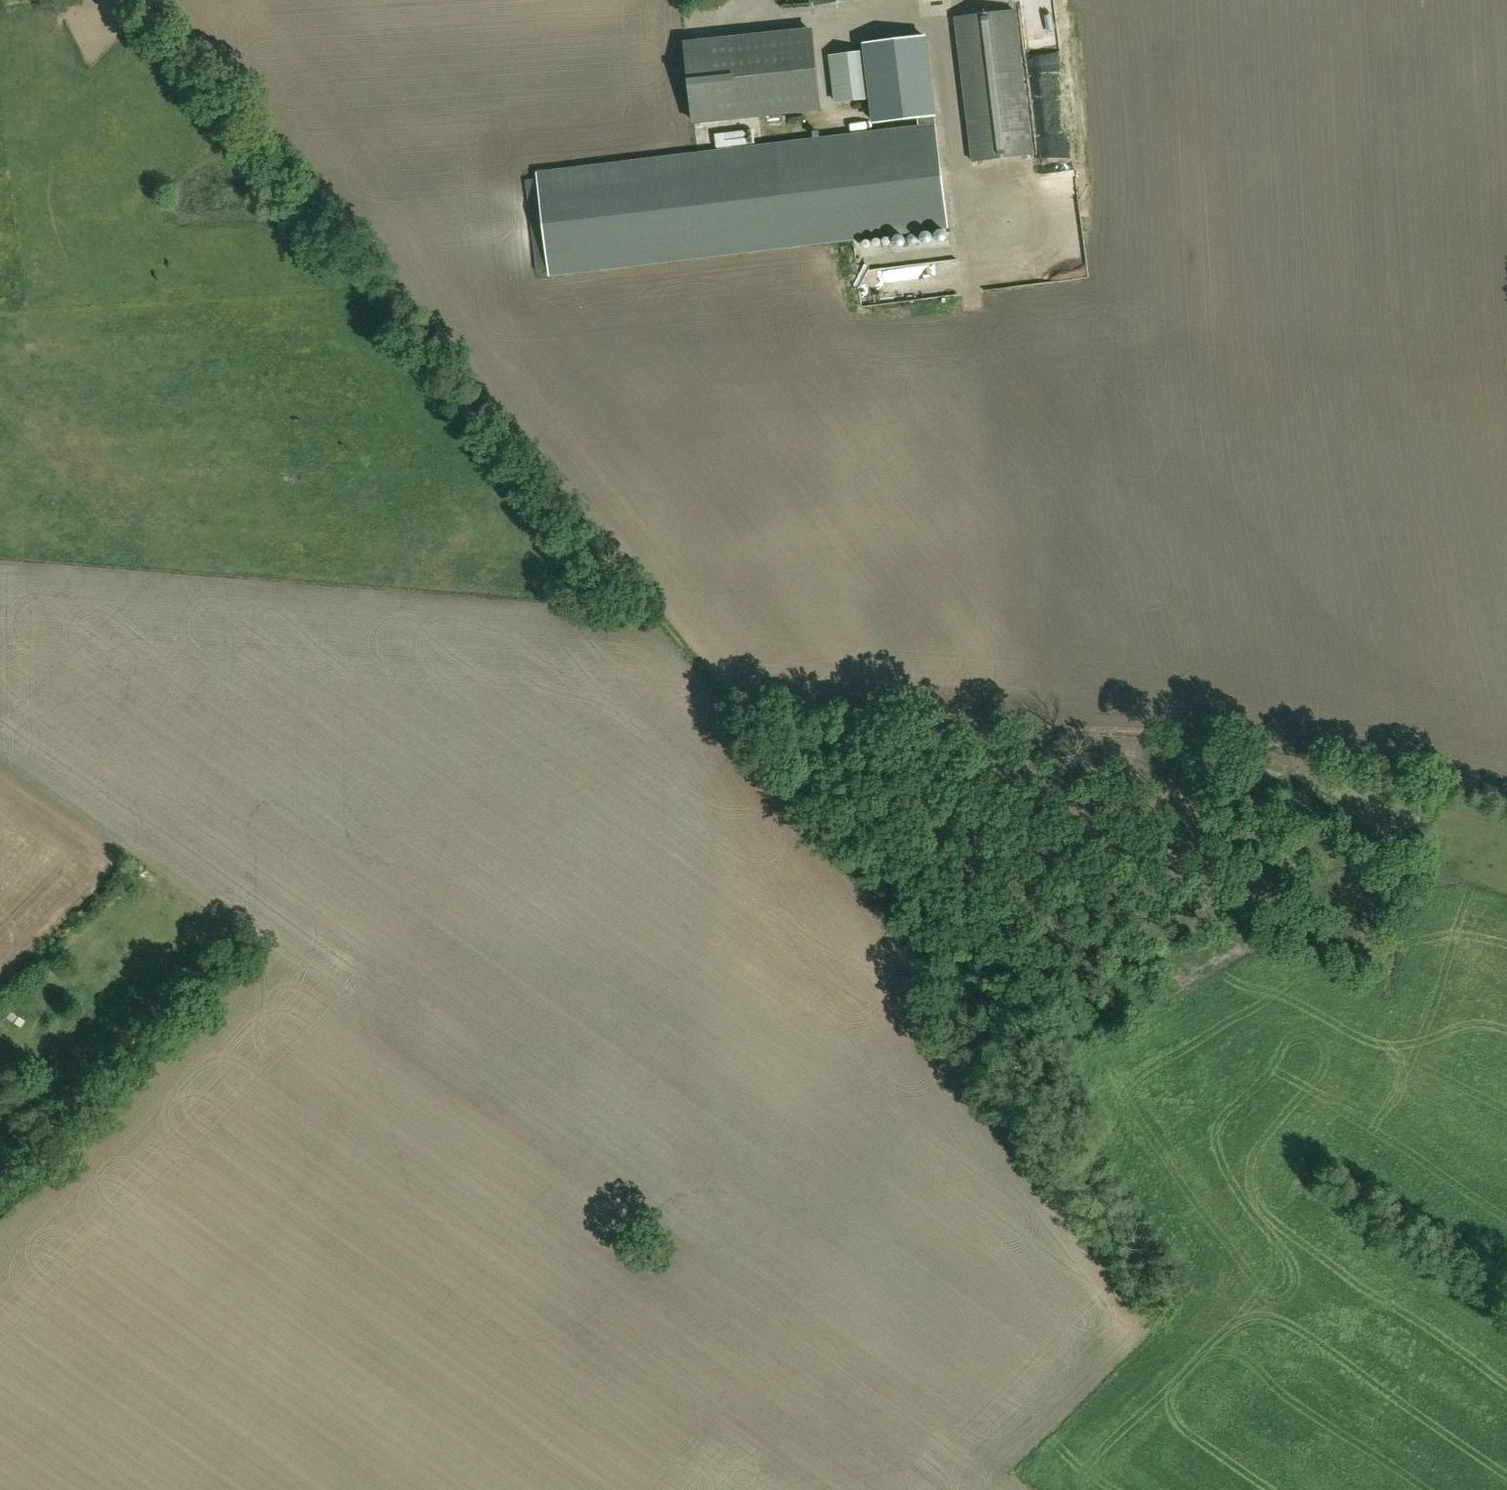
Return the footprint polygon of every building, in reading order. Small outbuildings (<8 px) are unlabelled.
[(1051,13),(1043,14),(1042,0),(1025,0),(1028,42),(1053,40),(1051,13)] [(1016,9),(955,17),(972,162),(1034,155),(1016,9)] [(686,43),(695,122),(819,109),(810,30),(686,43)] [(866,52),(872,98),(875,123),(918,118),(919,128),(538,174),(550,275),(947,227),(924,36),(865,43),(866,52)] [(836,102),(872,98),(866,52),(830,56),(836,102)]
